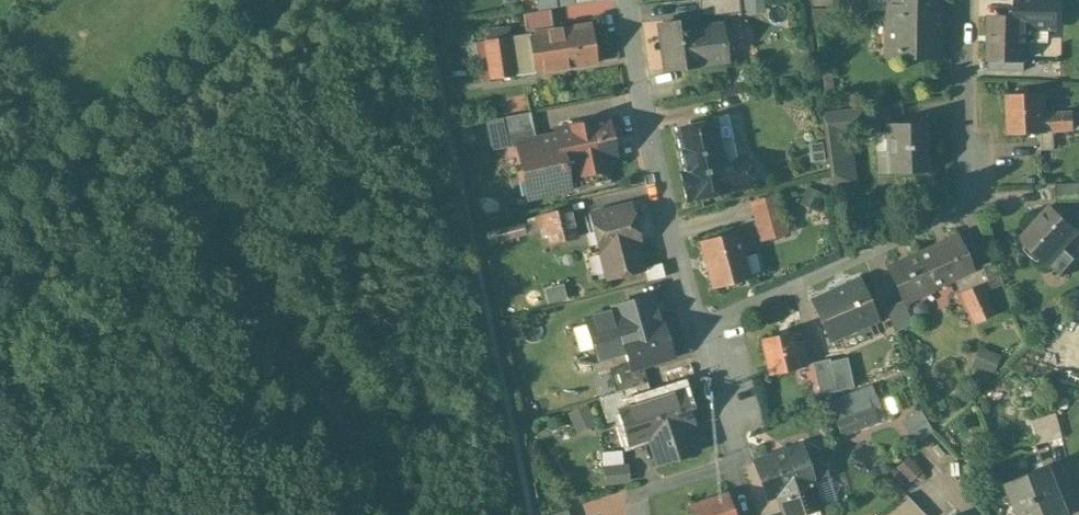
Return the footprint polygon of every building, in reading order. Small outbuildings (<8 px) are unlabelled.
[(700,16),(740,13),(739,0),(699,0),(700,16)] [(906,3),(888,3),(887,30),(895,30),(895,56),(938,57),(938,0),(906,0),(906,3)] [(1016,17),(1024,17),(1024,26),(1054,27),(1055,0),(1016,0),(1016,17)] [(550,9),(522,14),(525,29),(552,24),(550,9)] [(1016,17),(989,17),(988,58),(1023,60),(1024,26),(1024,17),(1016,17)] [(718,26),(697,28),(696,19),(658,24),(664,68),(726,60),(723,43),(720,43),(718,26)] [(591,24),(529,33),(535,72),(596,63),(591,24)] [(529,33),(507,36),(513,75),(535,72),(529,33)] [(507,36),(485,40),(490,79),(513,75),(507,36)] [(1044,93),(1006,95),(1009,134),(1046,132),(1045,112),(1044,93)] [(862,110),(823,115),(832,184),(853,181),(846,129),(864,127),(862,110)] [(1072,111),(1045,112),(1046,132),(1073,130),(1072,111)] [(529,112),(501,117),(504,135),(507,147),(516,145),(516,144),(535,139),(529,112)] [(713,120),(677,128),(687,172),(682,173),(687,198),(738,186),(732,161),(729,146),(720,148),(714,120),(725,117),(725,116),(713,119),(713,120)] [(501,117),(491,120),(494,137),(504,135),(501,117)] [(606,118),(555,129),(556,135),(563,166),(565,165),(567,176),(598,169),(596,159),(614,155),(606,118)] [(927,122),(885,124),(886,152),(876,153),(877,172),(887,171),(887,172),(929,170),(927,122)] [(535,139),(516,144),(516,145),(527,197),(570,188),(567,176),(565,165),(563,166),(556,135),(560,151),(554,153),(551,136),(535,139)] [(745,158),(732,161),(738,186),(750,183),(745,158)] [(1054,184),(1055,201),(1078,200),(1078,183),(1054,184)] [(774,195),(751,201),(761,239),(784,233),(774,195)] [(629,204),(590,214),(595,231),(585,233),(590,253),(600,250),(600,251),(636,242),(639,241),(629,204)] [(1077,231),(1049,205),(1019,239),(1047,264),(1077,231)] [(568,207),(543,213),(550,243),(575,237),(568,207)] [(497,241),(525,231),(520,217),(492,227),(497,241)] [(736,230),(699,240),(712,287),(749,277),(736,230)] [(957,235),(915,254),(931,288),(973,269),(957,235)] [(636,242),(600,251),(607,278),(643,268),(636,242)] [(915,253),(888,265),(905,302),(932,290),(931,288),(915,254),(915,253)] [(992,260),(980,265),(990,288),(1002,284),(992,260)] [(857,280),(813,300),(830,338),(874,318),(857,280)] [(979,284),(961,293),(974,323),(992,314),(979,284)] [(642,297),(612,306),(613,310),(585,318),(597,359),(626,351),(631,367),(631,369),(642,366),(671,357),(660,320),(650,323),(642,297)] [(791,331),(761,338),(769,374),(805,365),(800,341),(794,343),(791,331)] [(829,358),(812,362),(819,394),(836,390),(829,358)] [(631,367),(610,373),(615,391),(646,382),(642,366),(631,369),(631,367)] [(681,389),(651,398),(650,395),(636,400),(639,409),(628,413),(628,412),(625,413),(634,441),(648,437),(649,438),(656,461),(696,449),(688,426),(692,424),(681,389)] [(587,401),(567,410),(576,430),(596,422),(587,401)] [(870,409),(837,421),(841,434),(875,422),(870,409)] [(1054,413),(1029,419),(1035,444),(1060,437),(1054,413)] [(800,445),(754,461),(767,497),(778,494),(812,482),(800,445)] [(624,448),(601,450),(602,482),(626,481),(624,448)] [(1004,483),(1017,514),(1063,514),(1055,496),(1053,496),(1041,467),(1004,483)] [(778,494),(785,514),(794,514),(820,506),(812,482),(778,494)] [(689,506),(692,514),(734,514),(727,493),(689,506)] [(886,513),(888,514),(925,514),(905,494),(886,513)]
